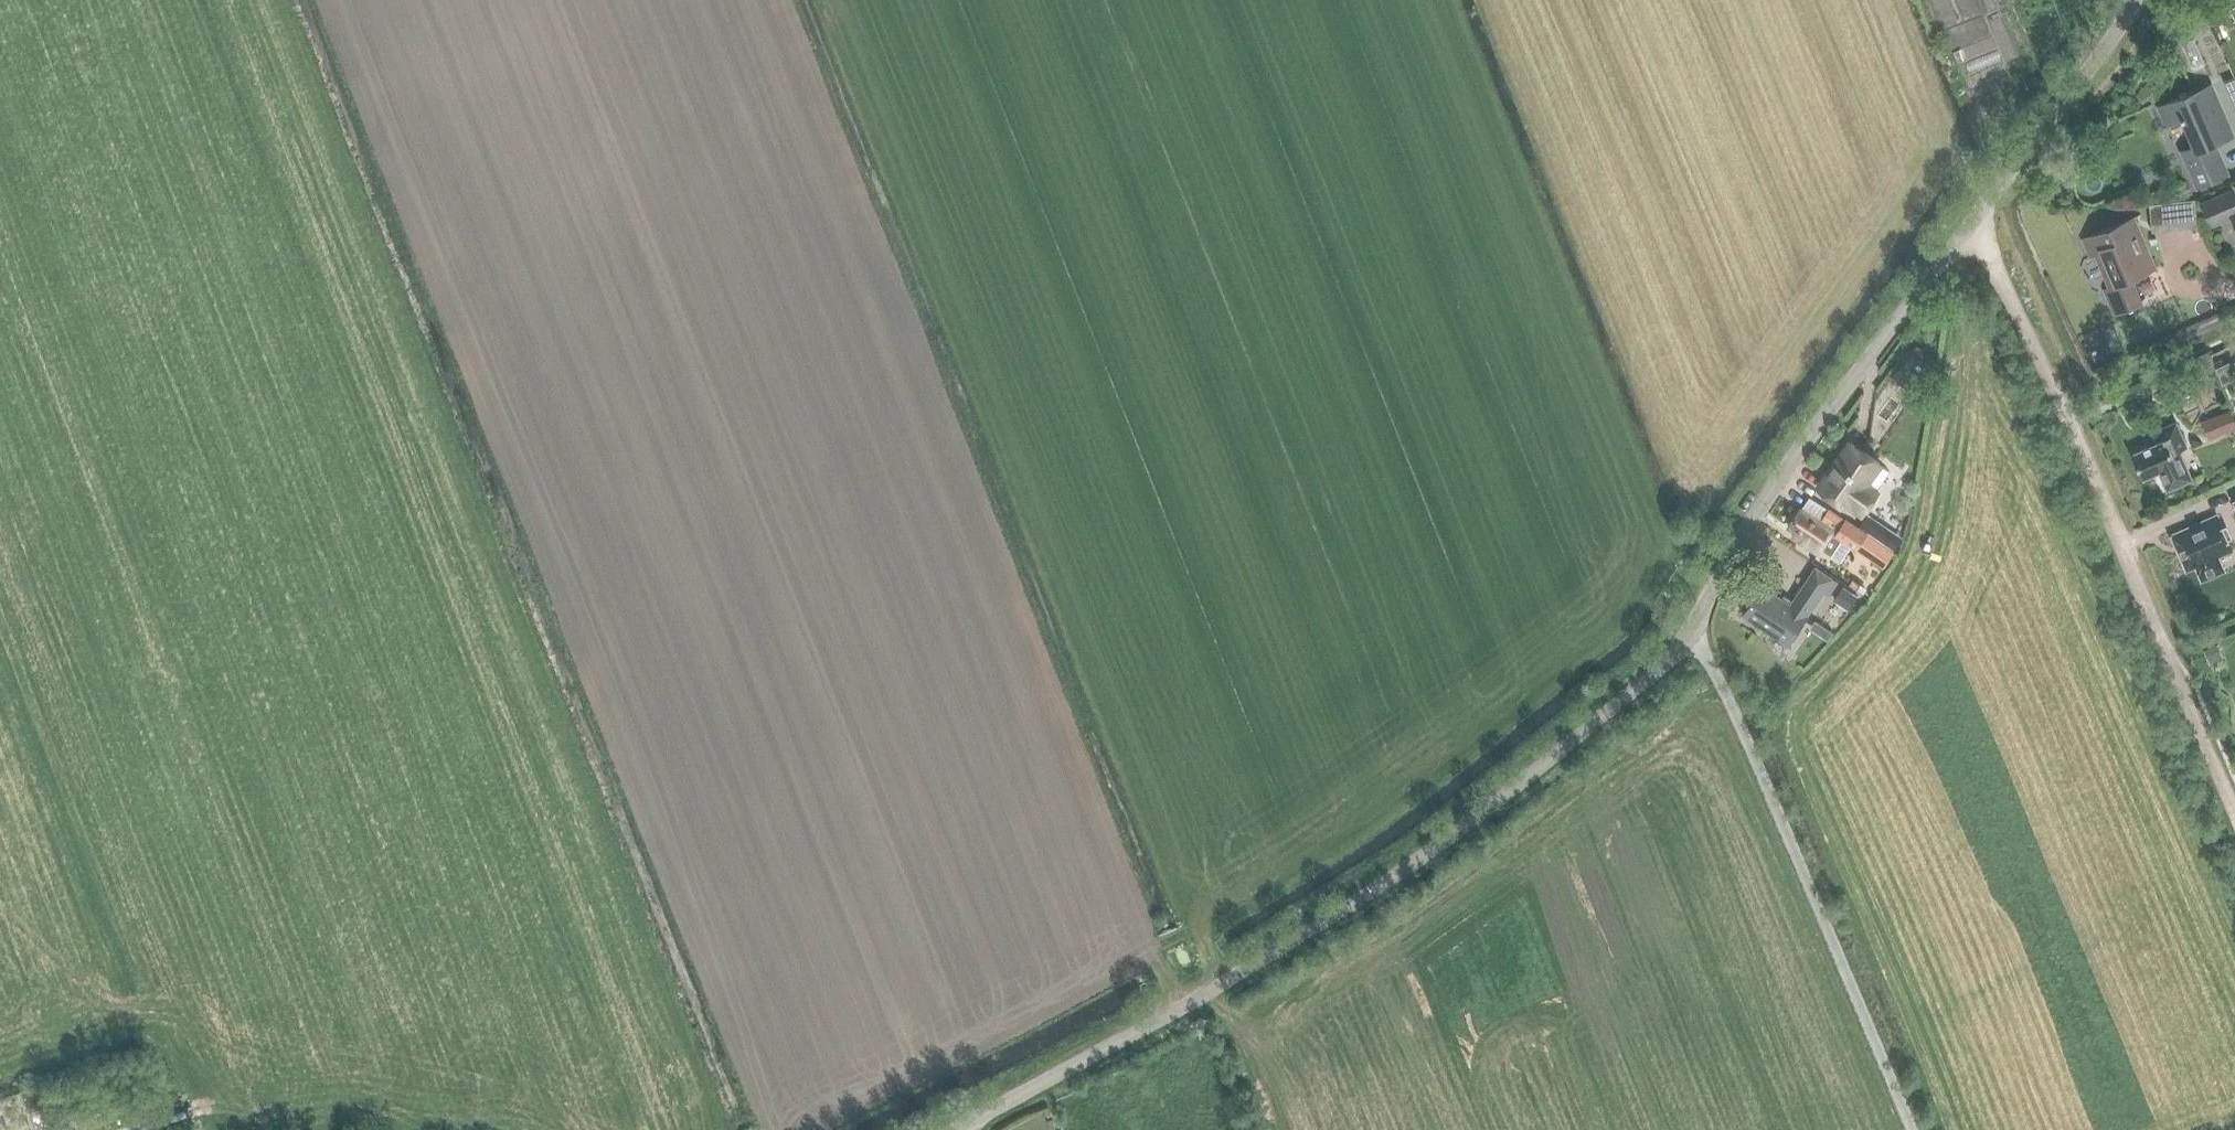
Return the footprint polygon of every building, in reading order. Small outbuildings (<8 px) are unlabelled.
[(2223,23),(2215,26),(2220,38),(2228,35),(2223,23)] [(2215,142),(2232,135),(2210,85),(2193,92),(2192,90),(2157,106),(2165,126),(2183,118),(2194,144),(2180,150),(2196,188),(2228,174),(2215,142)] [(2232,106),(2234,105),(2234,88),(2226,92),(2232,106)] [(2203,204),(2212,223),(2232,214),(2234,221),(2234,196),(2233,191),(2203,204)] [(2148,202),(2149,229),(2194,227),(2193,199),(2148,202)] [(2131,278),(2156,267),(2134,216),(2081,239),(2089,257),(2101,252),(2115,284),(2103,289),(2114,314),(2142,302),(2131,278)] [(2208,351),(2186,361),(2194,380),(2215,370),(2217,369),(2208,351)] [(2215,370),(2223,386),(2234,380),(2234,371),(2231,362),(2217,369),(2215,370)] [(2229,411),(2202,423),(2209,439),(2234,427),(2234,426),(2229,411)] [(2184,446),(2174,424),(2160,430),(2164,439),(2132,454),(2143,478),(2159,471),(2168,492),(2194,480),(2180,448),(2184,446)] [(1833,482),(1825,493),(1847,509),(1848,510),(1850,507),(1862,516),(1878,493),(1876,491),(1889,472),(1880,466),(1880,465),(1851,444),(1827,477),(1833,482)] [(1818,523),(1799,510),(1789,526),(1797,531),(1793,536),(1817,552),(1820,547),(1833,555),(1842,540),(1851,545),(1852,546),(1857,549),(1860,545),(1867,533),(1861,529),(1846,520),(1827,508),(1827,509),(1818,523)] [(2217,554),(2231,547),(2216,512),(2173,532),(2182,553),(2179,554),(2184,564),(2186,563),(2188,567),(2194,564),(2201,578),(2223,568),(2217,554)] [(1902,537),(1865,513),(1857,525),(1893,549),(1902,537)] [(1884,544),(1867,533),(1860,545),(1857,549),(1866,554),(1868,550),(1877,556),(1883,546),(1884,544)] [(1746,618),(1792,647),(1826,594),(1832,598),(1841,583),(1818,569),(1794,607),(1765,589),(1746,618)] [(1853,580),(1850,585),(1863,594),(1867,589),(1853,580)] [(1843,586),(1833,600),(1849,611),(1858,596),(1843,586)] [(2217,644),(2203,651),(2210,664),(2223,657),(2217,644)]
